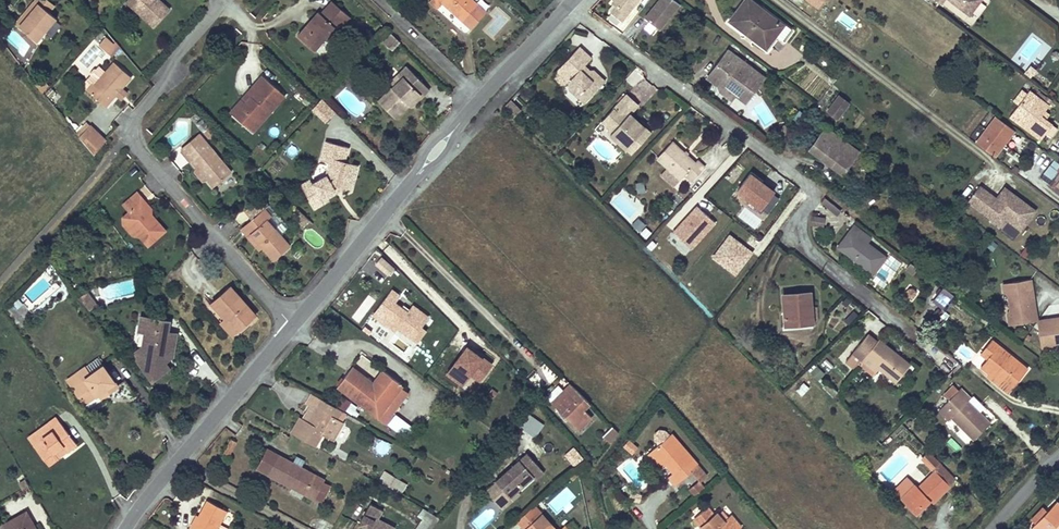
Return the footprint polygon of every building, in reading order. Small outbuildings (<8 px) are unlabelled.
[(126,1),(154,27),(170,10),(160,0),(127,0),(126,1)] [(474,0),(430,0),(429,1),(437,8),(442,3),(471,29),(487,12),(474,0)] [(616,0),(620,4),(617,7),(627,15),(640,0),(616,0)] [(675,0),(659,0),(650,12),(654,15),(649,21),(661,30),(680,4),(675,0)] [(750,0),(745,0),(730,20),(766,47),(775,35),(784,41),(791,31),(750,0)] [(824,0),(807,0),(818,8),(824,0)] [(969,15),(980,0),(950,0),(969,15)] [(350,17),(332,1),(320,14),(318,12),(298,36),(314,50),(335,26),(339,29),(350,17)] [(56,18),(38,3),(19,26),(37,41),(56,18)] [(627,15),(617,7),(612,13),(621,21),(627,15)] [(654,15),(650,12),(646,18),(649,21),(654,15)] [(59,26),(53,22),(46,32),(52,36),(59,26)] [(394,36),(391,33),(383,41),(386,44),(394,36)] [(400,42),(394,36),(386,44),(392,50),(400,42)] [(113,45),(105,38),(99,44),(107,51),(113,45)] [(120,47),(116,42),(113,45),(107,51),(113,56),(120,47)] [(593,70),(590,71),(586,75),(580,70),(584,65),(591,58),(579,47),(557,71),(558,71),(554,75),(555,80),(560,85),(565,85),(569,82),(573,85),(570,89),(578,97),(583,92),(590,98),(605,82),(593,70)] [(707,77),(718,85),(722,84),(727,77),(740,87),(735,94),(736,95),(746,102),(764,78),(727,50),(707,77)] [(683,72),(687,66),(681,61),(676,67),(683,72)] [(131,77),(114,62),(95,85),(92,82),(86,90),(106,107),(131,77)] [(584,65),(580,70),(586,75),(590,71),(584,65)] [(429,89),(407,66),(400,73),(403,77),(378,101),(395,119),(409,105),(412,103),(416,103),(429,89)] [(636,69),(626,80),(634,87),(644,76),(636,69)] [(394,85),(403,77),(400,73),(391,82),(394,85)] [(280,91),(263,76),(254,86),(258,89),(246,103),(242,99),(230,112),(253,132),(276,105),(271,101),(280,91)] [(740,87),(727,77),(722,84),(718,85),(720,91),(732,100),(736,95),(735,94),(740,87)] [(258,89),(254,86),(242,99),(246,103),(258,89)] [(1049,106),(1029,90),(1027,93),(1018,105),(1009,116),(1040,140),(1046,133),(1052,125),(1052,124),(1046,119),(1041,116),(1045,111),(1049,106)] [(1027,93),(1022,90),(1014,102),(1018,105),(1027,93)] [(285,95),(280,91),(271,101),(276,105),(285,95)] [(590,98),(583,92),(578,97),(585,103),(590,98)] [(651,133),(633,117),(631,120),(628,117),(630,114),(639,105),(627,94),(607,116),(613,122),(609,127),(609,133),(632,154),(651,133)] [(849,103),(839,96),(828,111),(837,118),(849,103)] [(521,110),(510,99),(504,107),(514,117),(521,110)] [(325,122),(334,113),(321,100),(312,109),(325,122)] [(613,122),(607,116),(602,121),(609,127),(613,122)] [(995,117),(977,141),(997,156),(1015,132),(995,117)] [(89,126),(87,123),(77,134),(79,136),(89,126)] [(106,140),(90,125),(79,136),(94,154),(106,140)] [(1052,125),(1046,133),(1050,137),(1056,128),(1052,125)] [(859,152),(826,127),(810,149),(842,173),(859,152)] [(232,171),(201,133),(182,149),(213,187),(232,171)] [(351,167),(343,165),(344,162),(348,147),(326,141),(321,160),(330,163),(326,175),(312,183),(314,186),(305,191),(314,208),(324,203),(323,201),(332,196),(330,192),(340,187),(345,188),(351,190),(354,179),(348,177),(351,167)] [(695,162),(672,141),(657,159),(680,180),(684,175),(691,182),(705,167),(698,160),(695,162)] [(572,159),(566,153),(562,157),(567,163),(572,159)] [(354,179),(357,166),(344,162),(343,165),(351,167),(348,177),(354,179)] [(752,173),(738,192),(760,209),(775,191),(752,173)] [(312,183),(310,180),(301,185),(305,191),(314,186),(312,183)] [(635,183),(638,193),(645,191),(642,181),(635,183)] [(981,185),(968,202),(1000,228),(1008,218),(1021,229),(1036,211),(1005,186),(996,197),(981,185)] [(345,188),(340,187),(330,192),(332,196),(345,188)] [(632,223),(646,209),(624,187),(610,201),(632,223)] [(149,211),(141,202),(144,199),(137,192),(124,203),(131,210),(129,212),(123,217),(126,221),(137,233),(148,246),(166,231),(149,211)] [(771,197),(763,207),(768,211),(776,201),(771,197)] [(841,210),(824,197),(820,202),(837,215),(841,210)] [(151,208),(144,199),(141,202),(149,211),(151,208)] [(131,210),(124,203),(122,205),(129,212),(131,210)] [(697,206),(675,230),(692,247),(715,223),(697,206)] [(753,231),(762,220),(745,207),(737,217),(753,231)] [(264,209),(247,223),(254,230),(250,234),(262,248),(274,261),(290,246),(267,220),(271,216),(264,209)] [(306,225),(309,220),(299,210),(295,214),(306,225)] [(303,227),(306,225),(295,214),(292,217),(303,227)] [(825,218),(812,216),(811,224),(824,226),(825,218)] [(645,225),(638,218),(632,224),(639,231),(645,225)] [(137,233),(126,221),(123,224),(133,236),(137,233)] [(254,230),(247,223),(241,229),(259,250),(262,248),(250,234),(254,230)] [(885,257),(866,243),(864,241),(870,237),(854,224),(852,223),(848,229),(849,230),(837,246),(873,274),(873,273),(874,271),(885,257)] [(730,235),(713,258),(736,274),(753,252),(730,235)] [(336,247),(332,244),(327,250),(332,254),(336,247)] [(902,263),(890,255),(887,259),(885,257),(874,271),(873,273),(887,283),(902,263)] [(394,269),(382,258),(376,264),(389,275),(394,269)] [(918,268),(911,263),(906,268),(914,274),(918,268)] [(887,283),(876,275),(873,280),(883,288),(887,283)] [(1009,325),(1037,321),(1030,279),(1003,283),(1004,291),(1011,296),(1012,308),(1007,314),(1009,325)] [(256,315),(231,286),(211,304),(225,319),(236,332),(256,315)] [(954,295),(945,288),(943,290),(940,287),(935,294),(938,296),(933,302),(943,308),(954,295)] [(428,317),(413,305),(408,312),(394,302),(399,295),(392,290),(379,306),(386,311),(380,319),(395,331),(397,327),(411,338),(428,317)] [(91,299),(85,292),(78,297),(83,304),(91,299)] [(810,293),(783,295),(783,297),(784,305),(779,305),(779,311),(784,311),(785,325),(812,323),(810,293)] [(23,304),(18,299),(13,303),(17,309),(23,304)] [(96,305),(91,299),(83,304),(88,311),(96,305)] [(25,318),(12,304),(5,310),(17,324),(25,318)] [(168,332),(170,321),(141,316),(138,331),(144,332),(142,346),(134,352),(132,353),(152,381),(169,368),(165,362),(162,358),(169,353),(165,348),(166,342),(172,343),(173,333),(168,332)] [(1041,349),(1053,347),(1057,340),(1058,340),(1058,318),(1037,321),(1041,349)] [(236,332),(225,319),(221,322),(232,335),(236,332)] [(142,346),(144,332),(138,331),(134,352),(142,346)] [(173,356),(177,333),(173,333),(172,343),(166,342),(165,348),(169,353),(162,358),(165,362),(173,356)] [(910,365),(878,339),(877,342),(867,334),(853,352),(862,360),(858,364),(866,370),(867,369),(874,374),(879,367),(896,382),(910,365)] [(1028,369),(991,340),(980,353),(987,359),(981,367),(990,374),(991,373),(1011,389),(1028,369)] [(467,346),(447,373),(463,385),(471,374),(480,381),(492,365),(467,346)] [(103,365),(97,358),(85,367),(90,374),(103,365)] [(103,365),(90,374),(85,367),(67,380),(73,388),(77,385),(84,395),(80,398),(85,404),(98,394),(103,390),(106,394),(118,386),(115,382),(103,365)] [(816,365),(809,373),(819,380),(825,372),(816,365)] [(402,386),(383,371),(373,384),(352,368),(338,387),(378,418),(385,409),(392,414),(407,394),(401,388),(402,386)] [(528,381),(537,388),(542,380),(533,373),(528,381)] [(1011,389),(991,373),(990,374),(989,374),(988,376),(1009,393),(1011,389)] [(809,388),(803,382),(796,390),(802,396),(809,388)] [(589,403),(571,384),(564,391),(552,403),(562,412),(561,412),(578,429),(591,416),(584,409),(589,403)] [(84,395),(77,385),(73,388),(80,398),(84,395)] [(564,391),(558,385),(550,393),(548,399),(552,403),(564,391)] [(990,423),(968,401),(971,398),(961,388),(938,411),(948,420),(951,418),(974,440),(990,423)] [(308,422),(321,399),(312,394),(306,403),(311,406),(303,419),(308,422)] [(339,405),(349,414),(356,407),(345,398),(339,405)] [(346,413),(321,399),(308,422),(303,419),(302,418),(293,434),(315,447),(332,417),(340,422),(346,413)] [(392,414),(385,409),(378,418),(385,423),(392,414)] [(396,413),(387,424),(406,438),(414,427),(396,413)] [(520,428),(537,437),(544,422),(527,414),(520,428)] [(77,445),(56,417),(42,428),(48,435),(34,446),(49,465),(58,458),(54,453),(63,446),(67,452),(77,445)] [(293,434),(302,418),(300,417),(291,433),(293,434)] [(618,432),(612,426),(603,436),(610,443),(618,432)] [(48,435),(42,428),(28,438),(34,446),(48,435)] [(698,464),(672,434),(669,436),(666,431),(660,430),(655,434),(655,440),(659,445),(652,451),(664,465),(666,463),(674,472),(668,477),(675,485),(691,472),(690,470),(698,464)] [(951,437),(946,444),(956,452),(961,446),(951,437)] [(377,438),(372,451),(387,456),(391,444),(377,438)] [(237,442),(231,439),(223,454),(228,457),(237,442)] [(628,439),(622,447),(633,454),(638,446),(628,439)] [(67,452),(63,446),(54,453),(58,458),(67,452)] [(574,447),(565,454),(574,465),(583,457),(574,447)] [(293,463),(267,449),(257,468),(313,498),(314,497),(323,482),(324,480),(301,467),(293,463)] [(664,465),(652,451),(648,453),(660,468),(664,465)] [(937,460),(928,451),(922,457),(930,466),(937,460)] [(529,456),(527,453),(519,460),(522,463),(529,456)] [(305,460),(297,456),(293,463),(301,467),(305,460)] [(544,472),(529,456),(522,463),(519,460),(495,481),(499,485),(510,498),(518,491),(534,477),(536,480),(544,472)] [(956,480),(941,465),(942,465),(937,460),(930,466),(933,469),(935,467),(937,469),(935,471),(918,488),(915,484),(913,487),(900,499),(916,514),(930,501),(935,496),(937,498),(937,499),(950,486),(950,485),(956,480)] [(402,494),(408,484),(385,470),(379,480),(402,494)] [(913,487),(906,480),(894,492),(900,499),(913,487)] [(321,501),(329,485),(323,482),(314,497),(321,501)] [(704,490),(698,483),(691,489),(697,495),(704,490)] [(510,498),(499,485),(492,492),(505,507),(520,494),(518,491),(510,498)] [(207,500),(199,516),(200,517),(193,528),(194,528),(217,528),(227,510),(207,500)] [(1057,502),(1049,511),(1048,510),(1047,511),(1037,522),(1032,528),(1033,528),(1058,528),(1058,504),(1057,502)] [(378,518),(383,510),(371,503),(360,524),(369,528),(395,528),(378,518)] [(1037,522),(1047,511),(1043,507),(1033,518),(1037,522)] [(727,518),(724,521),(718,515),(717,514),(713,516),(706,508),(694,519),(701,527),(700,527),(702,528),(738,528),(736,527),(729,518),(728,517),(727,518)] [(439,518),(423,509),(418,516),(423,519),(416,528),(431,528),(439,518)] [(727,518),(722,511),(718,515),(724,521),(727,518)] [(27,512),(0,527),(0,528),(36,528),(27,512)] [(542,514),(524,528),(556,528),(542,514)] [(193,528),(200,517),(199,516),(197,515),(190,527),(193,528)] [(740,527),(731,516),(729,518),(736,527),(738,528),(740,527)]
